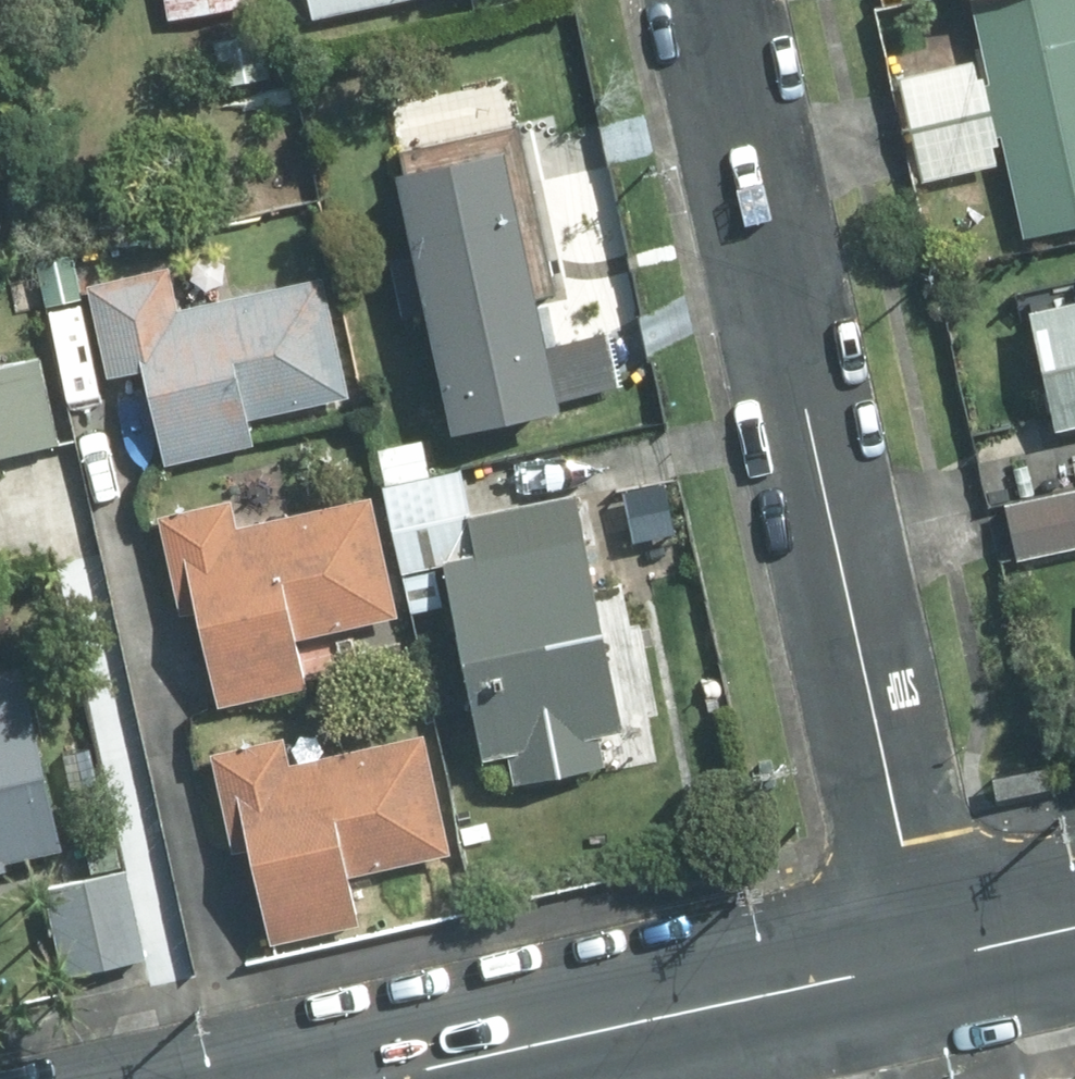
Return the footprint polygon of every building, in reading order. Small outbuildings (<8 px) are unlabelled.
[(257,0),(168,0),(172,18),(257,2),(257,0)] [(320,18),(403,0),(317,0),(320,18)] [(1034,237),(1074,228),(1074,0),(982,0),(1034,237)] [(261,38),(219,45),(226,89),(267,81),(261,38)] [(916,132),(926,179),(997,164),(988,117),(916,132)] [(549,349),(507,158),(403,180),(458,434),(562,412),(559,402),(622,389),(610,336),(549,349)] [(254,445),(248,419),(350,397),(323,282),(192,312),(179,315),(172,286),(169,273),(91,290),(109,376),(133,372),(147,369),(153,391),(168,464),(170,464),(254,445)] [(1035,316),(1060,432),(1074,429),(1074,307),(1035,316)] [(0,368),(0,458),(59,444),(38,359),(0,368)] [(623,733),(577,501),(472,521),(462,473),(387,488),(403,573),(453,563),(491,760),(513,755),(517,784),(604,767),(598,739),(623,733)] [(1010,505),(1021,560),(1074,550),(1074,494),(1010,505)] [(396,618),(371,503),(238,533),(232,504),(162,519),(184,616),(201,613),(222,708),(305,690),(295,640),(396,618)] [(21,672),(0,677),(0,871),(4,870),(3,867),(63,853),(21,672)] [(449,854),(422,739),(291,769),(285,740),(215,756),(236,852),(253,849),(275,944),(358,926),(347,876),(449,854)] [(1045,765),(989,777),(993,800),(1050,788),(1045,765)] [(145,960),(127,876),(117,878),(110,848),(70,857),(77,886),(49,892),(67,977),(145,960)]
